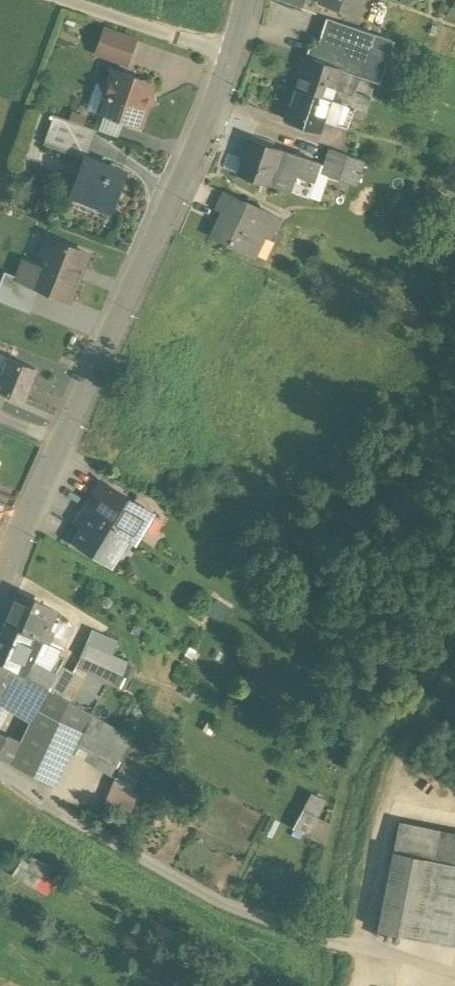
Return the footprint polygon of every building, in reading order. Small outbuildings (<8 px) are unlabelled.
[(319,2),(360,15),(365,0),(319,0),(319,2)] [(392,39),(329,18),(325,31),(348,39),(388,52),(392,39)] [(136,40),(105,30),(97,53),(127,64),(136,40)] [(348,39),(325,31),(321,44),(345,52),(348,39)] [(388,52),(348,39),(345,52),(340,67),(341,68),(340,68),(376,80),(379,81),(388,52)] [(345,52),(321,44),(317,60),(340,67),(345,52)] [(317,60),(306,56),(296,87),(331,99),(340,68),(341,68),(340,67),(317,60)] [(376,80),(340,68),(331,99),(354,107),(365,110),(376,80)] [(153,85),(113,72),(110,81),(102,85),(109,100),(105,113),(123,120),(124,118),(140,123),(146,106),(154,102),(150,94),(153,85)] [(331,99),(296,87),(285,119),(300,124),(310,127),(320,131),(323,121),(331,99)] [(354,107),(331,99),(323,121),(347,128),(351,116),(354,107)] [(365,110),(354,107),(351,116),(362,120),(365,110)] [(87,159),(96,162),(106,134),(53,115),(42,144),(85,160),(86,157),(88,157),(87,159)] [(310,127),(300,124),(299,129),(309,133),(310,127)] [(274,143),(251,135),(249,140),(273,147),(274,143)] [(273,147),(249,140),(239,172),(269,183),(280,149),(273,147)] [(319,162),(280,149),(269,183),(308,196),(317,170),(319,162)] [(364,161),(330,149),(322,172),(327,174),(356,183),(360,173),(361,173),(362,171),(360,170),(364,161)] [(96,162),(87,159),(88,157),(86,157),(85,160),(72,194),(74,195),(75,190),(111,203),(109,208),(110,208),(124,171),(123,171),(122,172),(96,162)] [(317,170),(308,196),(319,200),(327,174),(322,172),(317,170)] [(277,217),(245,202),(245,203),(226,194),(219,207),(226,210),(214,235),(253,254),(254,252),(265,258),(276,236),(270,233),(277,217)] [(88,253),(48,237),(38,264),(30,282),(30,284),(37,287),(69,299),(88,253)] [(23,257),(15,276),(30,282),(38,264),(23,257)] [(0,283),(0,300),(28,311),(37,287),(30,284),(30,282),(15,276),(4,272),(0,283)] [(9,358),(4,370),(0,379),(0,390),(26,400),(32,385),(28,383),(34,368),(9,358)] [(146,509),(108,486),(99,502),(92,497),(85,509),(127,536),(134,540),(148,518),(146,509)] [(0,503),(0,537),(4,528),(5,527),(8,521),(8,520),(13,508),(0,503)] [(127,536),(85,509),(77,521),(84,526),(75,541),(111,563),(127,536)] [(55,611),(15,593),(3,621),(5,622),(21,630),(43,639),(55,611)] [(5,622),(0,633),(0,656),(8,660),(14,647),(21,630),(5,622)] [(53,644),(43,639),(21,630),(14,647),(31,658),(35,649),(48,656),(53,644)] [(127,660),(90,644),(84,657),(121,674),(127,660)] [(31,658),(14,647),(8,660),(7,662),(24,672),(31,658)] [(48,656),(35,649),(31,658),(24,672),(36,679),(48,656)] [(36,679),(36,681),(46,688),(61,662),(48,656),(36,679)] [(2,700),(31,717),(47,688),(0,660),(0,704),(2,700)] [(67,700),(47,688),(31,717),(19,742),(9,762),(55,784),(71,752),(90,712),(68,699),(67,700)] [(110,724),(90,712),(71,752),(114,776),(117,770),(122,759),(122,752),(111,759),(96,750),(110,724)] [(110,724),(96,750),(111,759),(122,752),(130,737),(130,736),(110,724)] [(6,736),(0,745),(0,757),(9,762),(19,742),(6,736)] [(130,737),(122,752),(122,759),(117,770),(136,777),(140,768),(137,766),(146,746),(130,737)] [(136,777),(117,770),(114,776),(103,804),(127,813),(142,780),(136,777)] [(326,802),(309,794),(293,828),(322,842),(330,825),(318,819),(326,802)] [(399,827),(393,852),(433,860),(454,865),(454,838),(399,827)] [(24,851),(12,874),(35,886),(47,864),(24,851)] [(393,852),(393,853),(378,936),(417,939),(433,860),(393,852)] [(433,860),(417,939),(454,946),(454,865),(433,860)] [(47,864),(35,886),(48,893),(59,870),(47,864)] [(186,939),(147,918),(142,927),(150,932),(147,937),(178,954),(186,939)]
